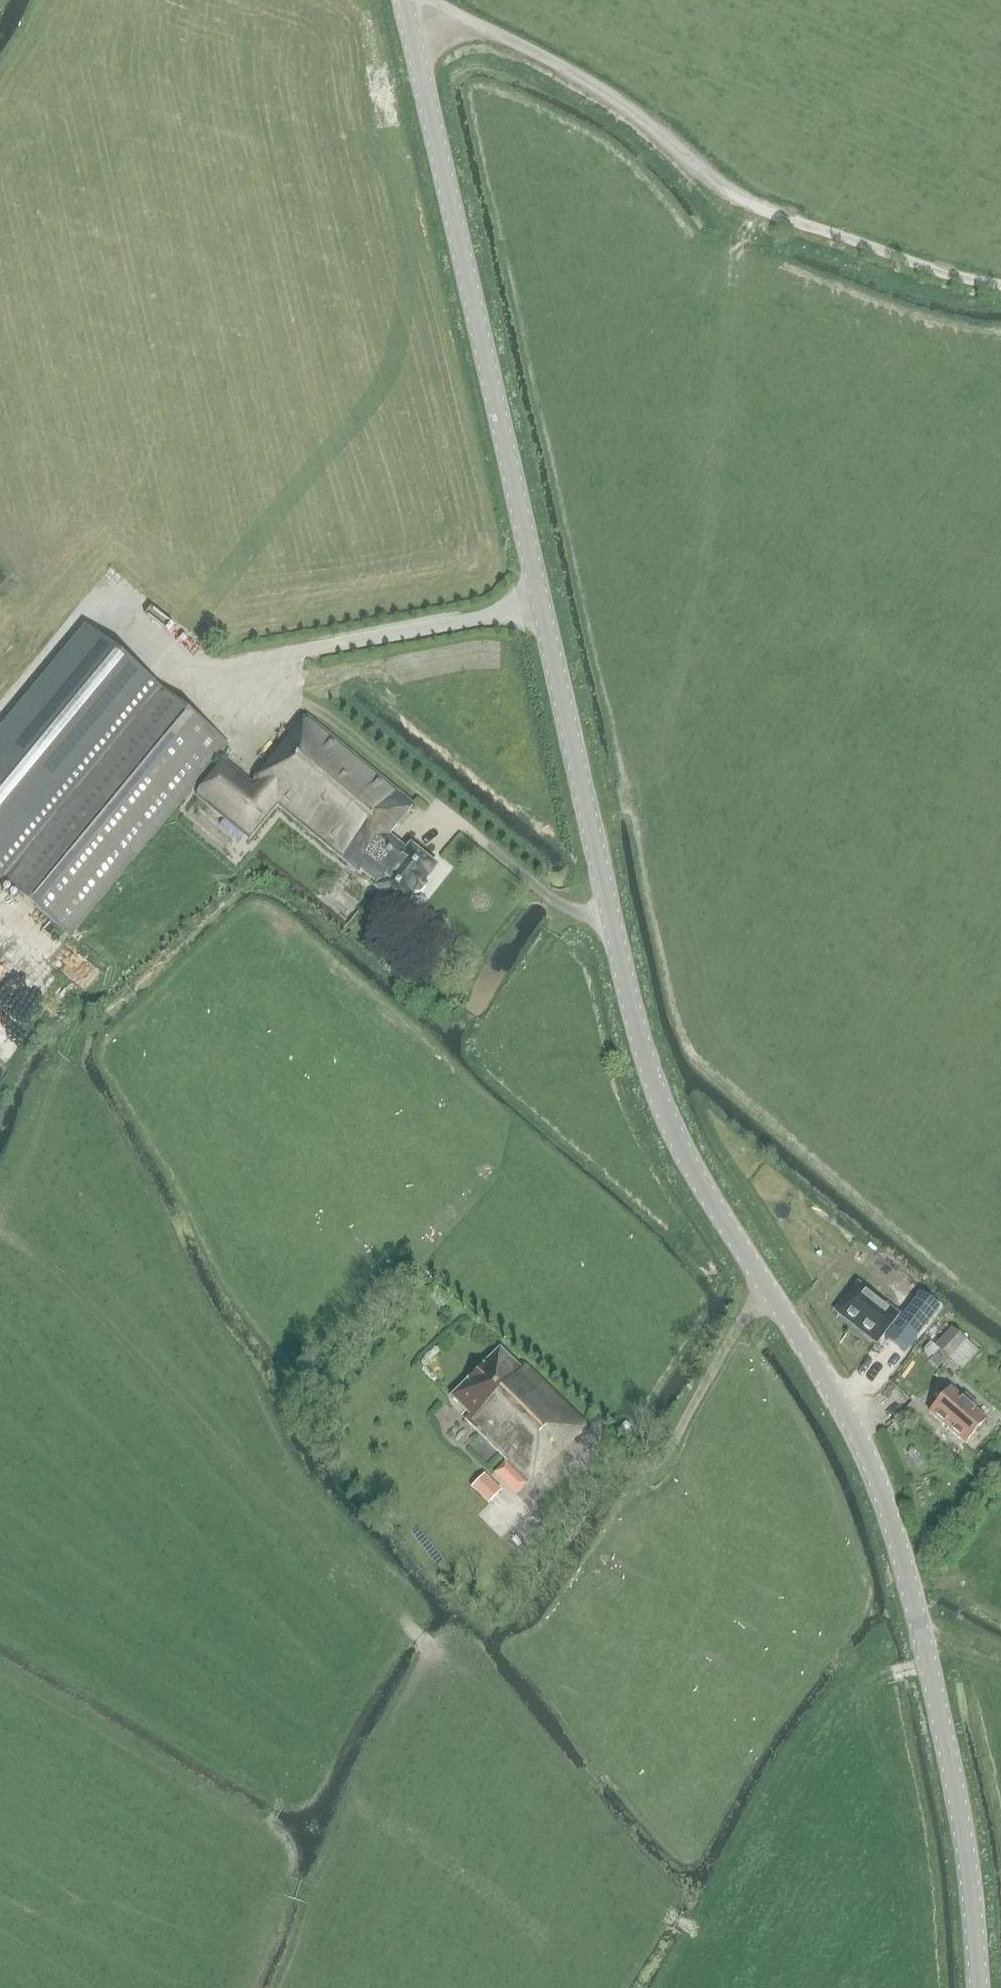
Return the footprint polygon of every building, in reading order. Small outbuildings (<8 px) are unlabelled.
[(0,745),(0,883),(76,942),(205,774),(211,779),(196,797),(224,821),(226,819),(250,839),(277,807),(358,874),(360,871),(379,886),(376,889),(400,909),(412,894),(413,895),(419,895),(424,889),(423,883),(422,883),(434,868),(410,848),(406,853),(388,838),(414,807),(306,718),(251,785),(224,763),(218,770),(212,765),(226,748),(84,637),(0,745)] [(857,1285),(835,1312),(875,1343),(897,1316),(857,1285)] [(939,1308),(920,1293),(886,1337),(905,1352),(939,1308)] [(964,1341),(949,1327),(933,1345),(939,1350),(949,1358),(964,1341)] [(939,1350),(933,1345),(930,1342),(925,1348),(934,1355),(936,1352),(939,1350)] [(516,1493),(587,1426),(524,1365),(520,1369),(500,1349),(451,1396),(469,1414),(465,1418),(506,1459),(494,1472),(516,1493)] [(934,1355),(929,1361),(937,1368),(945,1360),(936,1352),(934,1355)] [(929,1413),(964,1444),(985,1419),(973,1409),(977,1405),(965,1395),(962,1399),(950,1388),(929,1413)] [(483,1473),(470,1487),(488,1504),(501,1490),(483,1473)]
